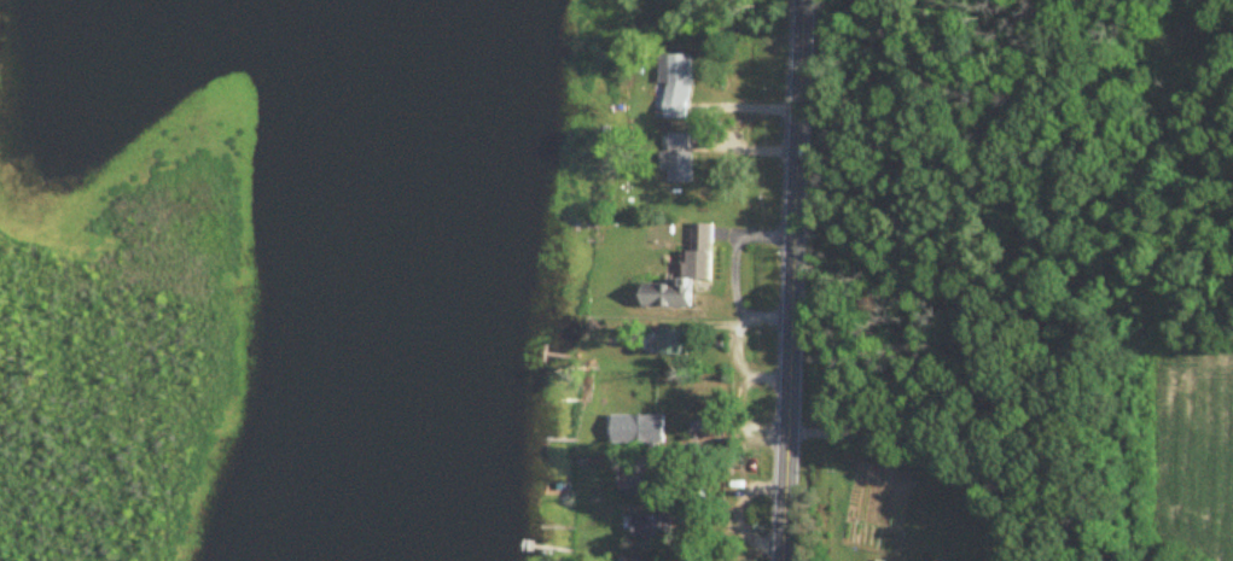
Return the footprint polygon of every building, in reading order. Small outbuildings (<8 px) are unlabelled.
[(662,84),(668,84),(667,118),(692,118),(693,56),(662,55),(662,84)] [(670,183),(693,183),(693,135),(671,135),(671,153),(662,153),(662,172),(670,172),(670,183)] [(647,309),(692,309),(693,280),(712,281),(713,224),(689,224),(688,286),(647,285),(647,309)] [(688,356),(688,330),(664,330),(664,356),(688,356)] [(666,444),(666,417),(615,417),(615,444),(666,444)] [(629,472),(629,495),(656,495),(656,472),(629,472)] [(635,541),(673,541),(673,516),(635,516),(635,541)]
